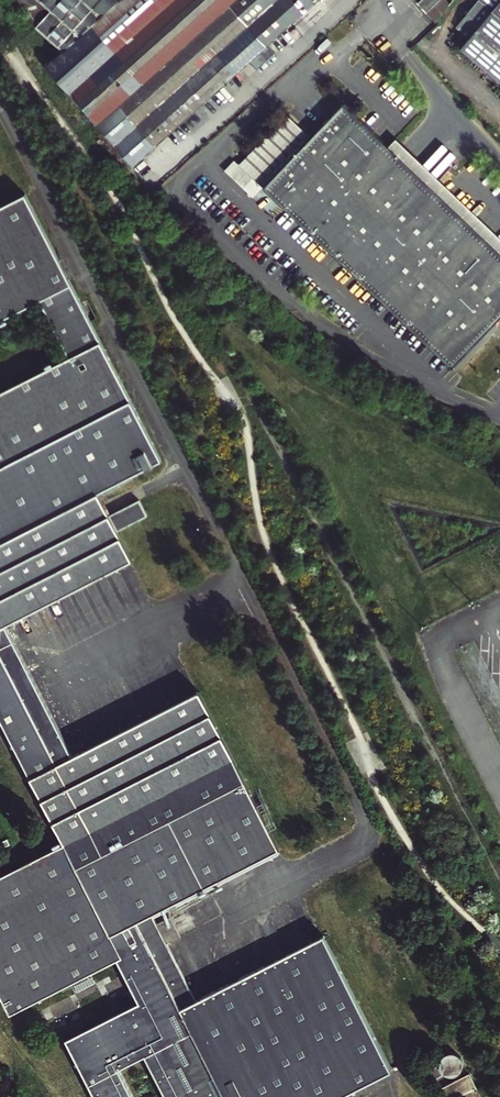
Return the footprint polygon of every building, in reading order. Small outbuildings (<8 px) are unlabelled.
[(46,39),(62,54),(122,0),(19,0),(37,28),(46,39)] [(56,59),(47,67),(133,168),(158,145),(167,138),(172,133),(218,92),(261,53),(278,38),(321,0),(122,0),(62,54),(56,59)] [(427,12),(428,12),(441,0),(416,0),(427,12)] [(436,21),(449,5),(445,0),(441,0),(428,12),(436,21)] [(461,50),(466,56),(499,84),(499,0),(480,0),(479,1),(478,1),(467,15),(480,26),(461,50)] [(284,45),(278,38),(261,53),(268,61),(276,53),(275,52),(284,45)] [(232,108),(218,92),(172,133),(187,148),(232,108)] [(240,162),(460,361),(499,316),(499,240),(344,98),(305,141),(280,118),(240,162)] [(175,146),(167,138),(158,145),(166,154),(175,146)] [(118,959),(140,1002),(66,1039),(95,1096),(133,1096),(126,1085),(119,1070),(145,1056),(152,1070),(166,1096),(341,1096),(392,1071),(324,935),(197,1000),(167,942),(158,924),(152,914),(280,849),(200,690),(75,754),(7,622),(134,559),(118,530),(148,514),(140,498),(125,506),(111,514),(105,504),(99,492),(163,459),(26,192),(0,205),(0,716),(65,843),(0,876),(0,992),(11,1014),(118,959)] [(111,514),(125,506),(120,496),(105,504),(111,514)] [(169,918),(158,924),(167,942),(179,936),(169,918)] [(443,1075),(444,1074),(446,1075),(450,1076),(454,1076),(458,1075),(460,1073),(462,1070),(464,1066),(464,1062),(462,1058),(459,1055),(455,1053),(453,1053),(451,1053),(447,1054),(444,1056),(441,1059),(440,1063),(440,1067),(439,1068),(438,1066),(422,1075),(427,1085),(443,1077),(443,1075)] [(441,1090),(445,1096),(482,1096),(470,1074),(454,1082),(441,1090)]
